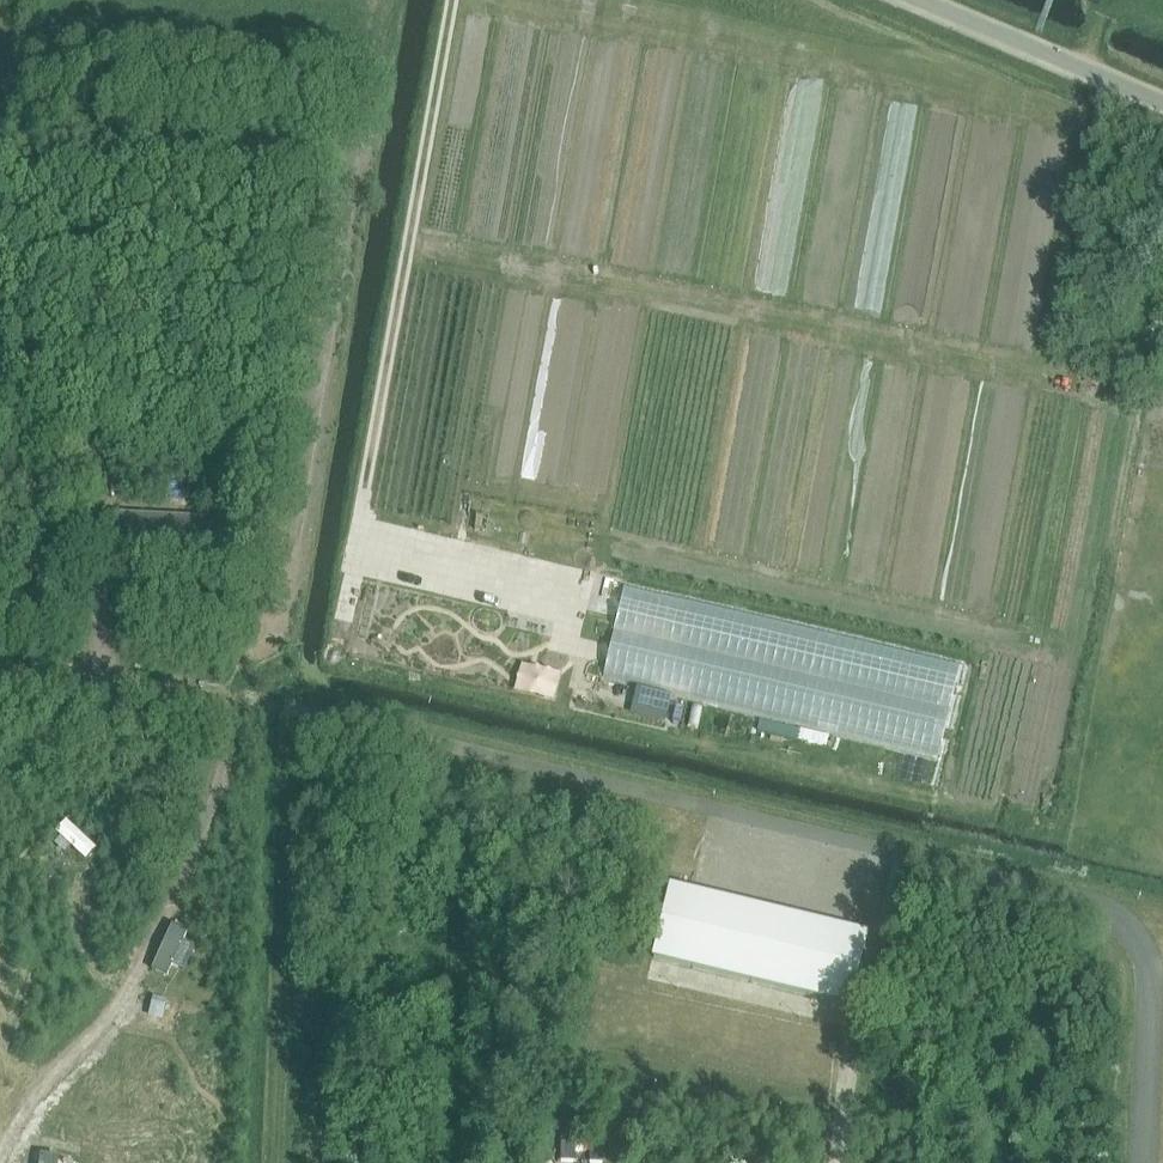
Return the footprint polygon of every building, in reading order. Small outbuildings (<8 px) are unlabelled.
[(116,515),(112,561),(224,568),(228,520),(116,515)] [(721,632),(711,674),(1046,753),(1056,711),(721,632)] [(710,678),(700,720),(1035,799),(1045,758),(710,678)] [(865,936),(690,894),(670,889),(653,958),(849,1005),(865,936)] [(560,1162),(574,1162),(575,1136),(561,1136),(560,1162)] [(603,1138),(590,1138),(589,1162),(602,1162),(603,1138)]
